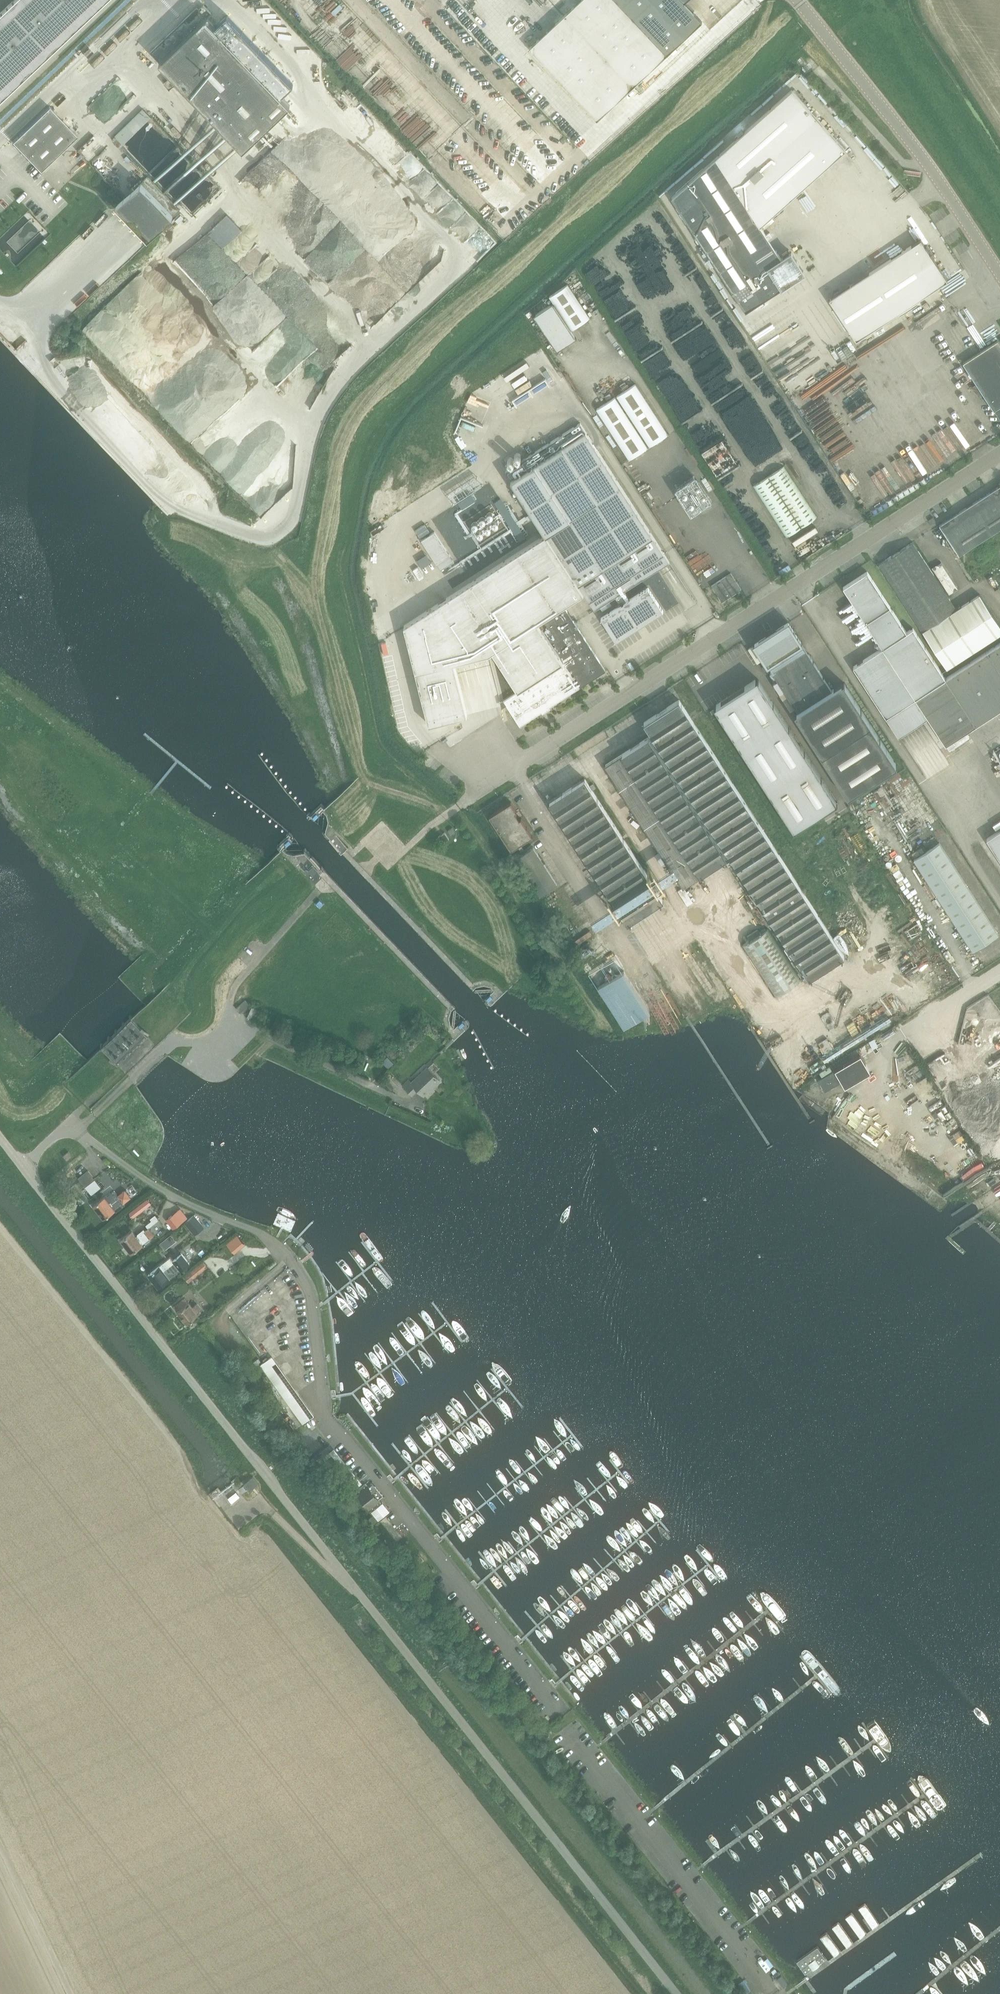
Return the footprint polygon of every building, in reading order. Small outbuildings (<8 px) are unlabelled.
[(100,0),(0,0),(0,94),(100,0)] [(529,48),(597,120),(658,63),(667,55),(702,22),(684,3),(687,0),(580,0),(529,48)] [(281,95),(293,84),(226,14),(214,25),(206,17),(211,13),(203,4),(199,9),(197,7),(150,52),(243,149),(290,104),(281,95)] [(696,32),(676,51),(684,59),(704,41),(696,32)] [(716,158),(671,197),(746,311),(805,273),(791,252),(781,258),(760,226),(846,149),(795,92),(793,89),(716,158)] [(41,170),(77,135),(49,106),(12,141),(41,170)] [(143,108),(138,113),(146,122),(147,121),(151,117),(143,108)] [(134,134),(146,122),(138,113),(125,125),(134,134)] [(125,125),(124,126),(112,138),(120,147),(133,135),(134,134),(125,125)] [(148,240),(180,210),(147,176),(116,207),(148,240)] [(229,249),(250,231),(236,214),(214,232),(229,249)] [(920,239),(870,272),(897,313),(947,280),(920,239)] [(553,303),(571,330),(590,318),(568,284),(549,296),(553,303)] [(553,303),(534,316),(557,351),(577,338),(571,330),(553,303)] [(967,317),(982,338),(987,334),(983,328),(992,321),(982,307),(967,317)] [(784,317),(772,322),(777,333),(789,328),(784,317)] [(765,320),(753,326),(756,332),(768,325),(765,320)] [(244,337),(250,335),(244,322),(239,325),(244,337)] [(997,341),(963,363),(994,410),(999,419),(999,345),(997,341)] [(649,446),(668,434),(635,383),(616,395),(649,446)] [(628,460),(647,447),(615,397),(596,409),(628,460)] [(580,423),(505,471),(546,534),(584,593),(586,596),(588,600),(595,610),(615,597),(625,591),(646,577),(640,568),(664,554),(669,562),(580,423)] [(924,450),(916,455),(932,480),(939,475),(924,450)] [(786,537),(817,517),(784,466),(753,486),(786,537)] [(889,488),(915,477),(911,466),(885,477),(889,488)] [(874,513),(924,490),(920,480),(869,502),(874,513)] [(939,525),(959,555),(992,533),(999,529),(999,485),(995,489),(989,493),(973,503),(964,508),(956,514),(939,525)] [(434,532),(421,540),(436,563),(449,555),(434,532)] [(546,534),(404,625),(429,724),(467,715),(454,662),(490,653),(493,651),(518,690),(518,691),(541,676),(563,662),(552,644),(538,622),(564,606),(584,593),(546,534)] [(879,563),(879,564),(922,631),(946,668),(999,634),(999,626),(979,594),(956,608),(913,541),(879,563)] [(808,556),(819,551),(817,546),(806,551),(808,556)] [(449,555),(436,563),(440,570),(454,561),(449,555)] [(418,567),(413,570),(419,580),(424,576),(418,567)] [(843,587),(882,648),(852,668),(885,718),(915,698),(945,745),(999,709),(999,643),(945,678),(912,628),(906,632),(867,572),(843,587)] [(722,601),(741,589),(731,573),(711,585),(722,601)] [(620,605),(601,618),(616,641),(636,628),(636,627),(642,623),(643,624),(663,611),(648,587),(630,599),(625,591),(615,597),(620,605)] [(518,690),(503,700),(503,701),(509,709),(520,726),(606,671),(564,606),(538,622),(552,644),(563,662),(541,676),(518,691),(518,690)] [(832,690),(788,622),(754,644),(798,711),(795,714),(848,796),(896,765),(871,724),(843,682),(832,690)] [(714,706),(794,830),(838,802),(757,678),(714,706)] [(784,692),(779,695),(784,703),(790,711),(795,708),(789,700),(784,692)] [(846,957),(685,708),(679,700),(644,722),(652,735),(605,765),(663,854),(657,858),(664,868),(669,865),(684,888),(731,857),(810,979),(846,957)] [(969,737),(966,732),(946,745),(949,750),(969,737)] [(628,922),(663,899),(585,778),(550,801),(628,922)] [(511,802),(490,815),(512,849),(532,835),(521,818),(519,819),(515,812),(517,811),(511,802)] [(996,828),(998,831),(992,835),(999,848),(999,825),(996,828)] [(341,854),(342,853),(349,847),(335,833),(329,838),(340,850),(339,851),(341,854)] [(443,843),(449,839),(445,833),(438,837),(443,843)] [(973,951),(998,934),(939,843),(914,859),(973,951)] [(526,851),(516,857),(540,895),(558,883),(534,846),(526,851)] [(321,874),(324,871),(316,862),(307,871),(306,872),(315,881),(322,875),(321,874)] [(735,927),(721,934),(725,941),(739,934),(735,927)] [(768,929),(742,945),(774,996),(801,979),(768,929)] [(600,967),(605,978),(616,973),(610,962),(600,967)] [(658,986),(675,974),(671,967),(654,979),(658,986)] [(605,989),(630,1033),(664,1014),(639,970),(605,989)] [(240,1013),(249,1005),(245,1000),(236,1008),(240,1013)] [(250,1013),(247,1018),(252,1021),(258,1009),(252,1007),(250,1013)] [(999,1070),(999,1036),(985,1045),(999,1070)] [(861,1040),(858,1042),(866,1052),(870,1050),(861,1040)] [(918,1050),(906,1052),(908,1062),(920,1060),(918,1050)] [(845,1088),(870,1073),(860,1056),(834,1071),(845,1088)] [(357,1064),(344,1057),(343,1058),(341,1061),(355,1068),(357,1064)] [(928,1063),(915,1069),(919,1079),(932,1073),(928,1063)] [(423,1095),(439,1080),(427,1067),(411,1082),(409,1080),(403,1085),(412,1095),(418,1090),(423,1095)] [(825,1092),(831,1088),(840,1083),(833,1071),(818,1080),(825,1092)] [(939,1086),(937,1079),(925,1081),(926,1088),(939,1086)] [(871,1095),(882,1089),(880,1085),(869,1090),(871,1095)] [(67,1160),(72,1156),(68,1151),(63,1156),(67,1160)] [(88,1170),(78,1178),(85,1186),(95,1179),(88,1170)] [(104,1218),(115,1210),(116,1212),(125,1205),(123,1203),(131,1197),(125,1190),(118,1196),(114,1190),(105,1198),(105,1197),(94,1206),(104,1218)] [(150,1204),(147,1199),(137,1206),(141,1211),(150,1204)] [(183,1221),(176,1212),(166,1220),(174,1229),(183,1221)] [(194,1215),(185,1223),(194,1235),(204,1227),(194,1215)] [(142,1244),(141,1244),(150,1237),(150,1238),(164,1227),(159,1220),(145,1231),(144,1229),(135,1236),(132,1232),(121,1240),(131,1253),(142,1244)] [(166,1238),(171,1244),(175,1240),(170,1234),(166,1238)] [(171,1257),(148,1275),(158,1288),(189,1263),(182,1254),(173,1261),(171,1257)] [(191,1271),(196,1276),(207,1267),(203,1261),(191,1271)] [(198,1314),(197,1313),(201,1310),(196,1304),(192,1307),(189,1302),(188,1302),(185,1298),(174,1307),(187,1323),(198,1314)] [(260,1364),(302,1423),(313,1415),(271,1357),(260,1364)] [(329,1445),(310,1460),(313,1463),(332,1448),(329,1445)] [(253,1476),(244,1483),(250,1491),(259,1484),(253,1476)] [(381,1503),(366,1483),(356,1491),(372,1510),(381,1503)] [(240,1497),(236,1492),(228,1498),(232,1503),(240,1497)] [(742,1981),(738,1983),(745,1993),(749,1991),(750,1991),(743,1980),(742,1981)]
